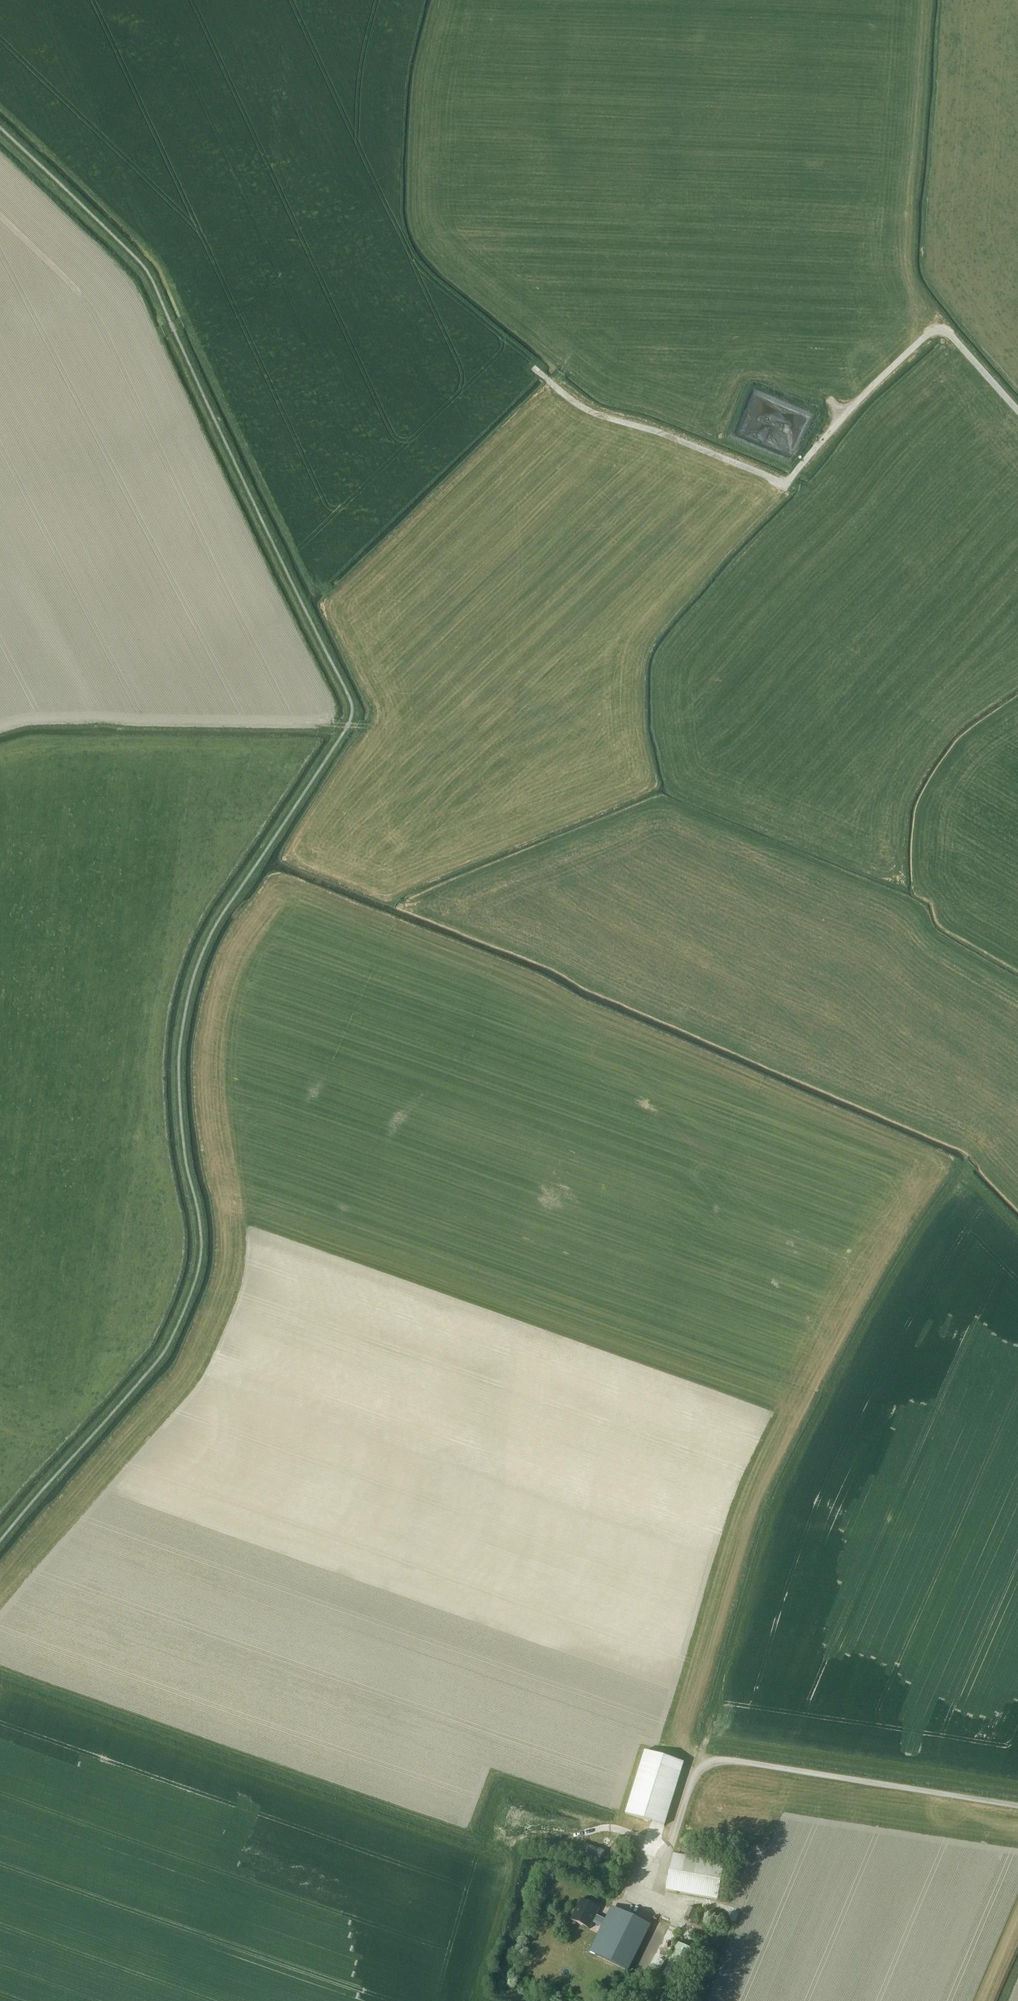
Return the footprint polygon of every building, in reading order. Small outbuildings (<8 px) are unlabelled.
[(645,1751),(625,1813),(664,1826),(684,1763),(645,1751)] [(585,1844),(582,1856),(607,1862),(610,1850),(585,1844)] [(673,1855),(666,1890),(718,1900),(724,1864),(673,1855)] [(580,1899),(570,1920),(589,1929),(593,1922),(608,1930),(596,1955),(629,1970),(650,1924),(617,1909),(611,1922),(596,1915),(599,1908),(580,1899)] [(684,1917),(691,1920),(696,1911),(689,1907),(684,1917)] [(712,1913),(706,1910),(700,1923),(706,1926),(712,1913)] [(705,1927),(694,1922),(692,1926),(702,1932),(705,1927)] [(702,1932),(694,1928),(692,1932),(700,1936),(702,1932)] [(677,1943),(650,2000),(672,2000),(695,1951),(677,1943)]
